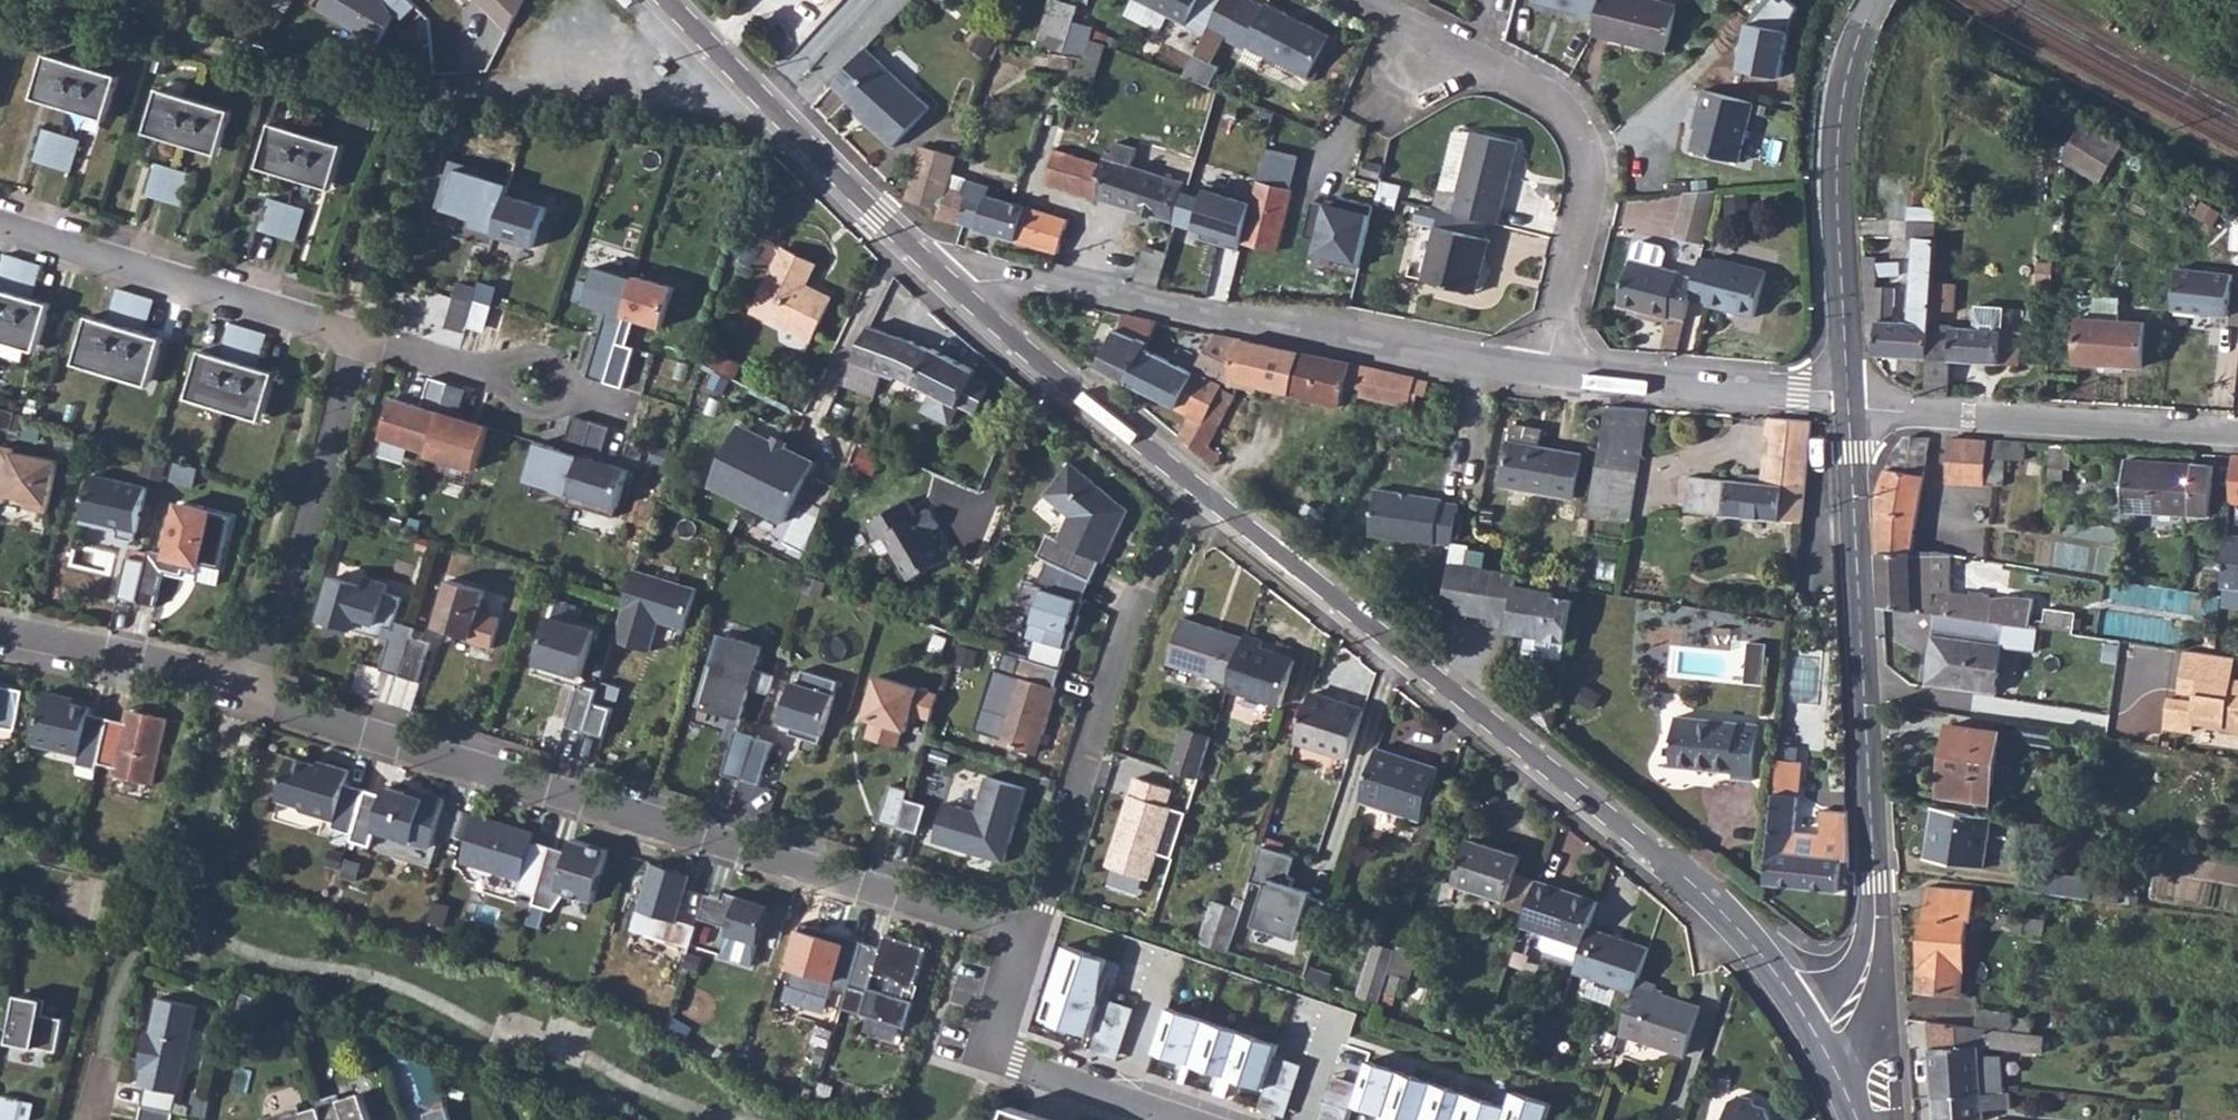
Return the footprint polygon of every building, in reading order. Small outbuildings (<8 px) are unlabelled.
[(319,9),(378,42),(395,12),(402,17),(415,3),(412,0),(323,0),(319,9)] [(510,31),(526,0),(480,0),(510,31)] [(1187,25),(1200,0),(1136,0),(1187,25)] [(1187,25),(1208,36),(1226,0),(1200,0),(1187,25)] [(1208,36),(1199,55),(1215,64),(1228,37),(1247,0),(1226,0),(1208,36)] [(1228,37),(1248,47),(1249,45),(1311,76),(1331,35),(1300,20),(1299,22),(1288,16),(1289,13),(1268,3),(1267,6),(1254,0),(1247,0),(1228,37)] [(1595,18),(1600,0),(1549,0),(1579,7),(1576,14),(1595,18)] [(1593,29),(1664,45),(1674,0),(1600,0),(1595,18),(1593,29)] [(1087,25),(1074,21),(1067,50),(1080,53),(1087,25)] [(974,44),(987,56),(999,42),(986,31),(974,44)] [(1339,39),(1331,35),(1311,76),(1319,80),(1339,39)] [(1086,36),(1083,56),(1099,57),(1101,39),(1086,36)] [(865,47),(832,82),(866,115),(863,118),(892,145),(927,106),(865,47)] [(1019,50),(1017,58),(1027,60),(1030,53),(1019,50)] [(47,54),(36,92),(108,113),(120,75),(47,54)] [(1083,56),(1081,72),(1096,76),(1099,57),(1083,56)] [(1155,64),(1148,80),(1162,84),(1168,69),(1155,64)] [(1700,110),(1691,148),(1736,159),(1751,100),(1702,88),(1696,109),(1700,110)] [(160,89),(149,126),(222,147),(233,110),(160,89)] [(108,113),(36,92),(35,99),(106,120),(108,113)] [(2122,149),(2074,120),(2073,132),(2069,132),(2067,164),(2102,184),(2122,149)] [(346,145),(273,123),(262,160),(335,182),(346,145)] [(222,147),(149,126),(147,133),(220,155),(222,147)] [(81,139),(45,128),(34,161),(71,172),(81,139)] [(1449,147),(1434,205),(1491,220),(1497,221),(1518,141),(1474,130),(1468,151),(1449,147)] [(1454,131),(1449,147),(1468,151),(1474,130),(1454,131)] [(1057,148),(1048,180),(1176,217),(1186,181),(1132,165),(1136,148),(1116,142),(1107,173),(1102,173),(1105,162),(1057,148)] [(925,144),(906,199),(941,207),(948,187),(959,155),(925,144)] [(1253,203),(1244,239),(1279,248),(1302,155),(1268,148),(1253,203)] [(1364,169),(1381,174),(1385,161),(1367,156),(1364,169)] [(469,165),(450,159),(435,208),(469,219),(467,226),(534,247),(546,208),(506,195),(511,179),(486,171),(484,177),(467,172),(469,165)] [(335,182),(262,160),(260,167),(332,189),(335,182)] [(194,174),(157,163),(147,195),(184,207),(194,174)] [(1718,186),(1686,189),(1675,234),(1704,241),(1718,186)] [(941,207),(938,216),(961,222),(968,193),(948,187),(941,207)] [(968,193),(961,222),(1061,250),(1070,218),(1018,202),(970,188),(968,193)] [(1244,239),(1253,203),(1205,191),(1195,228),(1244,239)] [(1357,264),(1374,201),(1340,192),(1337,202),(1313,196),(1303,231),(1318,235),(1314,247),(1334,253),(1332,257),(1357,264)] [(306,209),(270,198),(260,230),(296,241),(306,209)] [(1434,205),(1419,200),(1415,218),(1436,224),(1423,274),(1469,287),(1478,251),(1486,253),(1491,236),(1487,234),(1491,220),(1434,205)] [(1671,310),(1686,313),(1692,291),(1695,277),(1681,274),(1682,269),(1663,264),(1667,250),(1664,245),(1642,239),(1637,242),(1621,302),(1669,315),(1671,310)] [(1892,320),(1866,319),(1866,331),(1869,341),(1874,352),(1877,355),(1928,359),(1930,324),(1932,309),(1933,281),(1936,241),(1913,241),(1907,322),(1892,320)] [(781,247),(749,308),(808,339),(828,300),(801,286),(813,264),(781,247)] [(1478,251),(1469,287),(1477,289),(1486,253),(1478,251)] [(6,253),(0,273),(0,287),(33,297),(42,265),(6,253)] [(1695,277),(1692,291),(1708,295),(1707,300),(1754,312),(1766,266),(1718,254),(1716,258),(1701,254),(1695,277)] [(2037,262),(2037,285),(2053,286),(2054,255),(2044,255),(2043,262),(2037,262)] [(1876,256),(1863,257),(1864,281),(1877,281),(1877,275),(1898,275),(1897,262),(1877,262),(1876,256)] [(2178,263),(2174,308),(2232,313),(2236,268),(2178,263)] [(635,276),(598,266),(593,282),(581,279),(575,300),(607,310),(588,377),(604,382),(624,315),(635,276)] [(674,288),(635,276),(624,315),(662,327),(674,288)] [(478,287),(459,281),(446,327),(465,332),(478,287)] [(1933,281),(1932,309),(1955,310),(1956,282),(1933,281)] [(1895,287),(1864,286),(1865,302),(1893,303),(1895,287)] [(0,288),(0,333),(39,345),(51,304),(0,288)] [(155,299),(119,288),(109,321),(145,332),(155,299)] [(1893,303),(1865,302),(1866,319),(1892,320),(1893,303)] [(1928,359),(1927,393),(1949,394),(1952,360),(2020,366),(2023,332),(2002,331),(2005,309),(1978,306),(1976,328),(1930,324),(1928,359)] [(1125,314),(1098,368),(1130,383),(1145,351),(1159,322),(1125,314)] [(96,318),(83,358),(151,379),(164,338),(96,318)] [(2078,318),(2075,363),(2140,368),(2142,323),(2078,318)] [(268,334),(232,322),(221,355),(258,366),(268,334)] [(868,327),(841,384),(874,397),(884,374),(898,379),(899,376),(916,385),(933,352),(909,341),(868,327)] [(1202,354),(1195,351),(1188,364),(1196,368),(1195,370),(1224,383),(1232,388),(1234,385),(1237,381),(1260,387),(1270,347),(1203,332),(1199,340),(1206,344),(1202,354)] [(0,333),(0,341),(37,352),(39,345),(0,333)] [(1270,347),(1260,387),(1311,400),(1320,359),(1270,347)] [(933,352),(916,385),(962,409),(964,407),(976,412),(990,385),(976,378),(979,371),(934,348),(933,352)] [(203,350),(190,391),(264,413),(277,373),(203,350)] [(1145,351),(1130,383),(1192,415),(1178,438),(1217,469),(1220,453),(1209,447),(1219,428),(1205,421),(1221,389),(1145,351)] [(151,379),(83,358),(81,366),(149,387),(151,379)] [(1320,359),(1311,400),(1340,408),(1346,385),(1363,387),(1362,395),(1391,402),(1397,376),(1320,359)] [(427,452),(449,382),(431,376),(423,405),(394,396),(381,437),(427,452)] [(1397,376),(1391,402),(1411,408),(1414,400),(1419,401),(1420,396),(1428,397),(1430,382),(1397,376)] [(1260,387),(1237,381),(1234,385),(1260,391),(1260,387)] [(468,388),(449,382),(427,452),(476,467),(489,426),(459,416),(468,388)] [(1221,389),(1205,421),(1219,428),(1235,396),(1221,389)] [(264,413),(190,391),(188,398),(262,421),(264,413)] [(1479,391),(1476,405),(1495,406),(1496,394),(1479,391)] [(1609,407),(1589,519),(1632,525),(1651,411),(1609,407)] [(592,421),(574,415),(564,448),(538,441),(526,481),(570,494),(592,421)] [(1815,421),(1770,418),(1765,477),(1742,475),(1741,481),(1690,476),(1687,512),(1804,524),(1815,421)] [(610,426),(592,421),(570,494),(567,503),(614,517),(628,469),(599,461),(610,426)] [(1515,425),(1505,488),(1576,500),(1584,455),(1539,447),(1542,429),(1515,425)] [(771,448),(774,443),(740,426),(711,486),(785,521),(814,462),(787,449),(785,448),(783,453),(771,448)] [(777,437),(774,443),(771,448),(783,453),(785,448),(787,449),(790,444),(777,437)] [(1877,516),(1880,554),(1918,553),(1930,439),(1906,437),(1893,458),(1886,473),(1881,490),(1877,505),(1877,516)] [(1951,439),(1947,483),(2003,487),(2006,459),(2024,459),(2025,443),(1951,439)] [(840,454),(849,458),(855,445),(844,440),(840,454)] [(2051,444),(2050,476),(2060,476),(2061,464),(2069,464),(2069,445),(2051,444)] [(0,452),(0,501),(5,502),(6,495),(20,498),(27,508),(47,512),(58,460),(15,452),(16,449),(1,446),(0,452)] [(2230,503),(2237,504),(2237,455),(2233,455),(2230,503)] [(1048,560),(1091,580),(1100,560),(1104,562),(1129,510),(1071,462),(1045,494),(1069,515),(1058,539),(1048,534),(1038,555),(1048,560)] [(2122,466),(2120,511),(2207,515),(2211,465),(2155,462),(2154,467),(2122,466)] [(147,487),(93,474),(83,519),(115,527),(118,532),(117,537),(134,541),(147,487)] [(1434,542),(1451,545),(1459,506),(1441,503),(1441,501),(1377,489),(1370,533),(1433,545),(1434,542)] [(910,500),(869,525),(879,541),(886,538),(911,581),(954,556),(942,537),(938,539),(933,530),(941,526),(930,509),(919,516),(910,500)] [(147,561),(137,602),(156,606),(163,573),(164,571),(183,576),(185,571),(198,573),(200,563),(220,569),(232,517),(181,505),(168,558),(149,553),(147,561)] [(2225,592),(2237,593),(2237,540),(2228,539),(2225,592)] [(1918,553),(1880,554),(1883,606),(1907,610),(1938,615),(2005,625),(2035,629),(2039,602),(2018,599),(2004,600),(1989,598),(1989,596),(1976,594),(1975,596),(1957,594),(1958,557),(1940,553),(1918,553)] [(147,561),(128,557),(118,598),(137,602),(147,561)] [(1091,580),(1048,560),(1038,583),(1026,580),(1020,602),(1038,607),(1028,637),(1070,650),(1080,615),(1077,614),(1081,600),(1091,580)] [(1449,564),(1440,610),(1488,619),(1508,623),(1507,630),(1506,635),(1526,638),(1520,671),(1540,675),(1543,658),(1557,661),(1560,645),(1566,646),(1575,602),(1554,599),(1554,593),(1516,587),(1517,576),(1449,564)] [(697,589),(635,570),(626,598),(613,640),(650,652),(660,622),(660,619),(667,622),(667,624),(684,630),(697,589)] [(164,571),(163,573),(195,581),(198,573),(185,571),(183,576),(164,571)] [(381,670),(399,676),(411,637),(414,627),(396,621),(403,598),(387,593),(389,585),(368,578),(366,587),(334,577),(321,619),(383,638),(386,627),(394,629),(391,640),(381,670)] [(486,590),(450,580),(446,593),(448,596),(446,602),(444,601),(435,626),(471,637),(470,642),(492,648),(501,618),(480,612),(486,590)] [(1938,615),(1929,684),(1994,695),(1996,695),(2005,625),(1938,615)] [(596,630),(552,617),(538,663),(582,675),(596,630)] [(1168,662),(1228,682),(1242,638),(1182,619),(1168,662)] [(1488,619),(1487,627),(1507,630),(1508,623),(1488,619)] [(386,627),(383,638),(391,640),(394,629),(386,627)] [(1228,682),(1227,687),(1280,703),(1294,659),(1259,648),(1261,640),(1243,634),(1242,638),(1228,682)] [(751,689),(768,694),(774,674),(756,669),(763,646),(729,636),(719,667),(709,664),(696,706),(712,711),(713,708),(728,712),(727,715),(731,716),(740,720),(751,689)] [(411,637),(399,676),(418,681),(430,643),(411,637)] [(1765,681),(1770,639),(1753,637),(1748,679),(1765,681)] [(2187,651),(2181,697),(2170,695),(2166,729),(2194,732),(2195,724),(2237,730),(2237,683),(2233,683),(2237,658),(2187,651)] [(1061,668),(1023,656),(995,742),(1033,754),(1041,733),(1044,734),(1058,688),(1055,687),(1061,668)] [(582,675),(538,663),(535,674),(579,687),(580,683),(582,675)] [(839,680),(803,669),(800,684),(793,682),(780,722),(793,726),(798,736),(820,743),(839,680)] [(867,737),(898,747),(903,730),(906,731),(912,714),(931,720),(938,694),(878,676),(865,718),(872,721),(867,737)] [(594,702),(599,688),(580,683),(579,687),(567,726),(585,731),(594,702)] [(0,687),(0,727),(15,730),(23,691),(0,687)] [(97,763),(109,718),(90,714),(91,708),(70,703),(66,696),(47,692),(35,738),(56,743),(55,749),(78,755),(76,765),(96,770),(97,763)] [(1310,693),(1294,741),(1306,745),(1322,697),(1310,693)] [(1322,697),(1306,745),(1349,758),(1364,710),(1322,697)] [(613,708),(594,702),(585,731),(604,737),(613,708)] [(132,724),(134,710),(128,709),(125,722),(132,724)] [(125,722),(109,718),(97,763),(114,767),(112,775),(152,785),(168,718),(134,710),(132,724),(125,722)] [(723,739),(732,742),(736,729),(740,720),(731,716),(723,739)] [(1677,716),(1672,766),(1734,773),(1734,777),(1754,779),(1760,725),(1677,716)] [(2011,725),(2008,742),(2026,745),(2029,727),(2011,725)] [(798,736),(793,726),(790,734),(798,736)] [(1953,726),(1944,789),(1965,791),(1965,800),(1991,804),(2002,734),(1953,726)] [(1173,784),(1193,790),(1210,736),(1185,728),(1173,769),(1177,770),(1173,784)] [(722,774),(741,780),(754,737),(755,735),(736,729),(732,742),(722,774)] [(774,743),(754,737),(741,780),(760,786),(774,743)] [(1375,752),(1360,801),(1418,820),(1435,768),(1400,757),(1398,761),(1375,752)] [(318,765),(290,757),(277,801),(300,807),(301,812),(333,821),(330,829),(351,835),(365,790),(346,784),(350,770),(327,764),(326,768),(318,765)] [(1779,759),(1765,885),(1839,892),(1842,860),(1851,861),(1849,814),(1823,811),(1821,836),(1796,832),(1803,762),(1779,759)] [(954,814),(943,811),(935,842),(1005,862),(1027,788),(988,776),(977,811),(957,806),(954,814)] [(1174,791),(1136,780),(1109,867),(1152,881),(1160,856),(1175,861),(1189,815),(1169,809),(1174,791)] [(879,822),(898,827),(906,798),(909,790),(891,785),(879,822)] [(385,796),(365,790),(351,835),(349,842),(370,848),(375,831),(431,847),(445,800),(426,794),(425,799),(387,787),(385,796)] [(1944,789),(1943,797),(1965,800),(1965,791),(1944,789)] [(928,805),(906,798),(898,827),(919,833),(928,805)] [(1995,819),(1938,810),(1930,862),(1987,871),(1995,819)] [(534,897),(550,846),(534,841),(536,833),(517,827),(516,830),(510,828),(511,825),(476,815),(461,862),(520,880),(516,891),(534,897)] [(1505,904),(1528,912),(1540,878),(1520,871),(1525,854),(1476,838),(1459,881),(1506,898),(1505,904)] [(569,852),(550,846),(534,897),(532,904),(553,911),(565,894),(593,903),(609,850),(573,839),(569,852)] [(1296,858),(1265,848),(1254,882),(1269,886),(1257,923),(1303,938),(1318,891),(1294,883),(1296,879),(1290,877),(1296,858)] [(693,874),(652,862),(632,930),(690,948),(697,926),(679,920),(693,874)] [(2041,877),(2039,894),(2107,903),(2110,889),(2097,887),(2098,884),(2041,877)] [(1528,912),(1525,922),(1548,930),(1545,941),(1548,947),(1581,958),(1586,943),(1592,925),(1601,899),(1540,878),(1528,912)] [(1925,919),(1920,991),(1963,994),(1969,922),(1972,922),(1975,892),(1931,888),(1929,918),(1925,919)] [(2110,889),(2107,903),(2121,904),(2123,891),(2110,889)] [(727,892),(726,900),(717,924),(730,928),(761,938),(771,905),(727,892)] [(726,900),(707,894),(699,918),(717,924),(726,900)] [(1215,899),(1200,941),(1231,952),(1245,910),(1215,899)] [(2000,917),(1999,930),(2026,934),(2027,921),(2000,917)] [(808,925),(806,932),(817,935),(819,928),(808,925)] [(1586,943),(1577,969),(1586,972),(1602,928),(1592,925),(1586,943)] [(761,938),(730,928),(729,934),(759,944),(761,938)] [(847,992),(859,952),(845,948),(847,937),(819,928),(817,935),(806,932),(799,930),(788,967),(793,968),(791,975),(847,992)] [(1602,928),(1586,972),(1639,990),(1644,977),(1654,946),(1602,928)] [(859,952),(847,992),(842,1008),(905,1028),(914,1001),(906,999),(908,990),(914,992),(927,947),(886,934),(881,947),(863,942),(859,952)] [(863,942),(847,937),(845,948),(859,952),(863,942)] [(1375,939),(1357,992),(1380,1000),(1389,970),(1397,946),(1375,939)] [(1121,960),(1064,941),(1039,1016),(1097,1037),(1121,960)] [(1397,946),(1389,970),(1409,975),(1417,948),(1398,943),(1397,946)] [(1306,964),(1303,974),(1324,981),(1327,971),(1306,964)] [(1639,990),(1626,1030),(1690,1050),(1705,1004),(1660,989),(1661,983),(1644,977),(1639,990)] [(18,995),(10,1042),(57,1052),(64,1019),(42,1015),(45,1001),(18,995)] [(147,1086),(143,1104),(143,1105),(174,1111),(196,1004),(158,996),(142,1060),(145,1061),(140,1085),(147,1086)] [(1136,1005),(1114,998),(1096,1051),(1118,1058),(1136,1005)] [(1169,1009),(1154,1054),(1265,1091),(1280,1046),(1169,1009)] [(2048,1037),(1929,1022),(1932,1073),(1960,1071),(1961,1096),(1989,1095),(1987,1048),(2016,1051),(2016,1048),(2029,1049),(2030,1045),(2035,1045),(2036,1048),(2047,1049),(2048,1037)] [(1280,1058),(1264,1107),(1289,1116),(1305,1067),(1280,1058)] [(1368,1060),(1353,1107),(1393,1119),(1547,1119),(1551,1106),(1514,1093),(1510,1108),(1467,1092),(1368,1060)] [(1960,1071),(1932,1073),(1934,1097),(1961,1096),(1960,1071)] [(1322,1119),(1345,1119),(1358,1082),(1337,1075),(1322,1119)] [(1728,1119),(1776,1119),(1769,1106),(1762,1105),(1756,1098),(1741,1095),(1732,1099),(1728,1119)] [(1934,1097),(1935,1119),(1990,1119),(1989,1095),(1961,1096),(1934,1097)] [(0,1116),(0,1119),(17,1119),(17,1118),(25,1119),(31,1119),(35,1104),(4,1097),(0,1116)] [(143,1105),(140,1119),(173,1119),(175,1111),(174,1111),(143,1105)] [(341,1116),(343,1119),(389,1119),(384,1106),(363,1113),(361,1109),(341,1116)] [(1008,1119),(1042,1119),(1011,1110),(1008,1119)]
